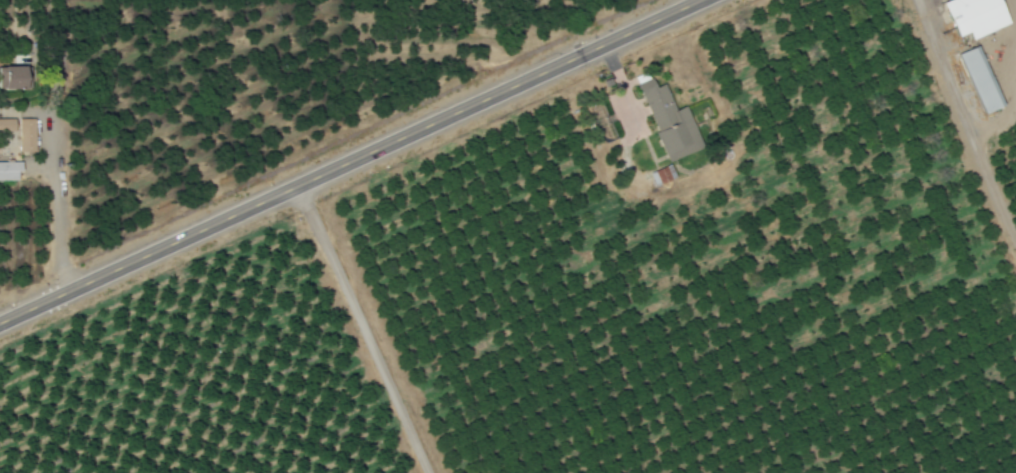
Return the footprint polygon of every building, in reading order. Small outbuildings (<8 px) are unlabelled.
[(942,4),(959,38),(970,33),(973,40),(1011,24),(1000,0),(950,0),(942,4)] [(957,55),(986,115),(1005,106),(978,46),(957,55)] [(18,88),(17,65),(0,66),(0,89),(18,88)] [(661,83),(650,87),(647,78),(634,83),(652,132),(662,160),(699,147),(683,106),(671,110),(661,83)] [(33,152),(32,119),(17,120),(17,152),(33,152)] [(13,181),(13,170),(16,170),(16,162),(0,162),(0,180),(13,181)] [(646,173),(653,187),(673,178),(667,163),(646,173)]
